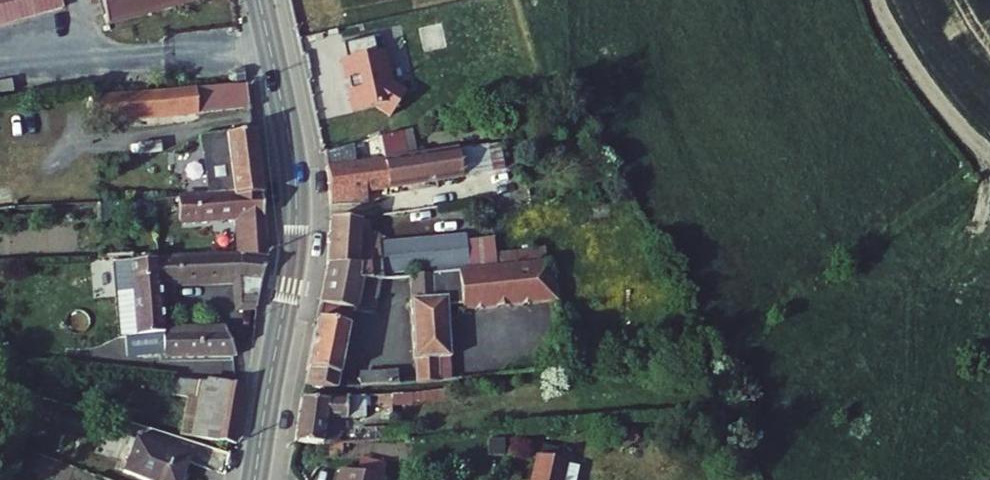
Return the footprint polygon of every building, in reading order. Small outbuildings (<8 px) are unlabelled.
[(64,12),(60,0),(0,0),(0,30),(64,12)] [(106,23),(195,0),(99,0),(106,23)] [(382,56),(378,41),(348,47),(351,63),(345,64),(350,84),(351,84),(353,94),(352,95),(356,116),(380,111),(394,121),(409,98),(396,89),(388,55),(382,56)] [(200,116),(199,90),(175,93),(131,96),(131,120),(200,116)] [(207,198),(263,194),(254,131),(206,139),(210,165),(203,165),(207,198)] [(210,165),(206,139),(200,140),(203,165),(210,165)] [(327,154),(329,204),(333,204),(363,204),(364,191),(390,188),(383,149),(381,140),(368,143),(370,155),(365,156),(366,163),(355,165),(353,147),(327,154)] [(383,149),(390,188),(464,178),(461,147),(411,154),(410,145),(383,149)] [(267,259),(263,194),(207,198),(182,200),(184,227),(237,223),(239,260),(267,259)] [(351,311),(355,311),(357,283),(378,281),(411,278),(435,275),(432,253),(377,256),(377,247),(361,248),(362,221),(332,220),(330,257),(320,308),(321,308),(351,311)] [(485,255),(486,270),(497,269),(496,254),(485,255)] [(239,260),(134,263),(138,335),(165,335),(163,294),(165,284),(238,284),(236,310),(261,311),(267,259),(239,260)] [(417,367),(418,367),(439,366),(439,358),(450,358),(446,309),(463,307),(464,313),(561,303),(554,263),(497,269),(486,270),(435,275),(411,278),(412,299),(410,300),(413,361),(417,361),(417,367)] [(357,283),(355,311),(375,313),(378,281),(357,283)] [(319,322),(348,328),(351,311),(321,308),(319,322)] [(334,391),(348,328),(319,322),(317,322),(305,373),(306,375),(304,385),(334,391)] [(220,335),(165,335),(166,357),(237,358),(220,335)] [(454,365),(439,366),(418,367),(420,384),(455,381),(454,365)] [(358,379),(358,389),(398,386),(396,372),(366,375),(366,379),(358,379)] [(236,447),(247,388),(213,382),(209,385),(188,379),(186,391),(206,395),(198,438),(236,447)] [(362,418),(361,398),(361,397),(328,398),(327,403),(301,400),(296,444),(320,446),(323,445),(327,420),(362,418)] [(190,467),(153,456),(156,446),(138,440),(127,477),(138,479),(186,479),(190,467)] [(193,456),(156,446),(153,456),(190,467),(193,456)] [(529,479),(555,479),(559,463),(534,458),(529,479)] [(340,469),(338,479),(383,479),(383,476),(340,469)]
